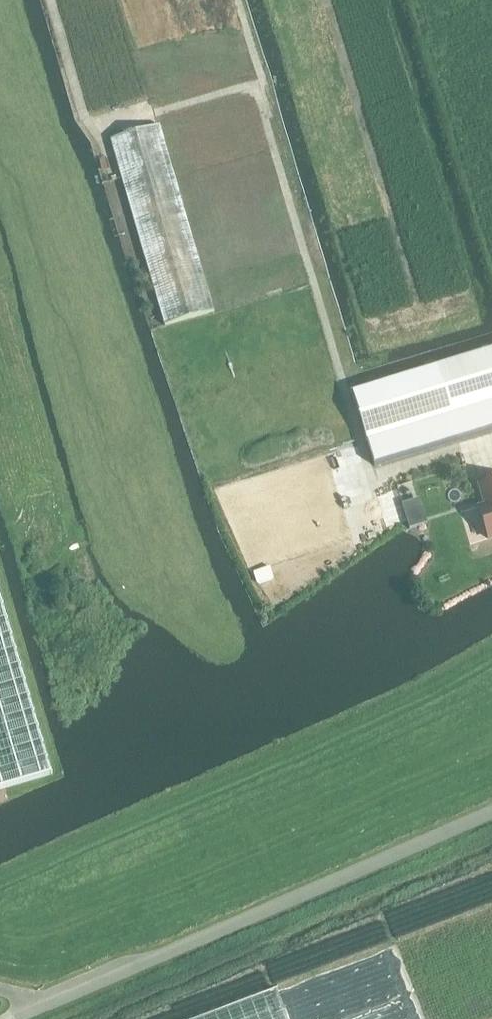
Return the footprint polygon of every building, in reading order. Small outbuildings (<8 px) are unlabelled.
[(165,325),(213,311),(159,126),(111,140),(165,325)] [(351,392),(374,465),(491,428),(491,349),(436,366),(351,392)] [(478,484),(484,505),(478,506),(489,540),(491,539),(491,480),(478,484)] [(52,773),(0,592),(0,788),(52,773)]
